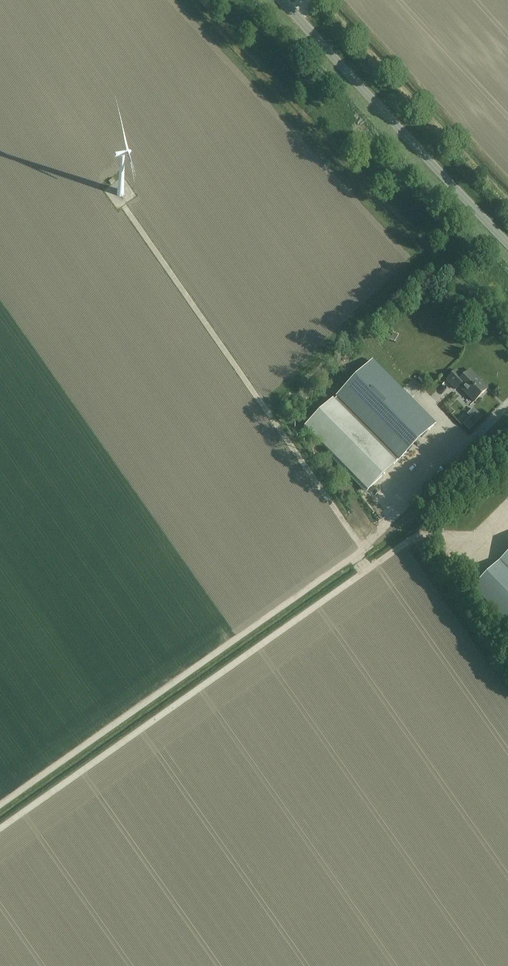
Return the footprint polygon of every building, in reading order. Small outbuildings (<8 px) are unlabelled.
[(393,333),(390,340),(395,342),(398,335),(393,333)] [(305,426),(365,489),(434,423),(373,360),(305,426)] [(456,371),(447,380),(456,389),(459,386),(474,401),(487,389),(476,378),(477,377),(470,370),(463,377),(456,371)] [(491,500),(483,508),(487,513),(495,505),(491,500)] [(474,588),(507,623),(507,554),(474,588)]
